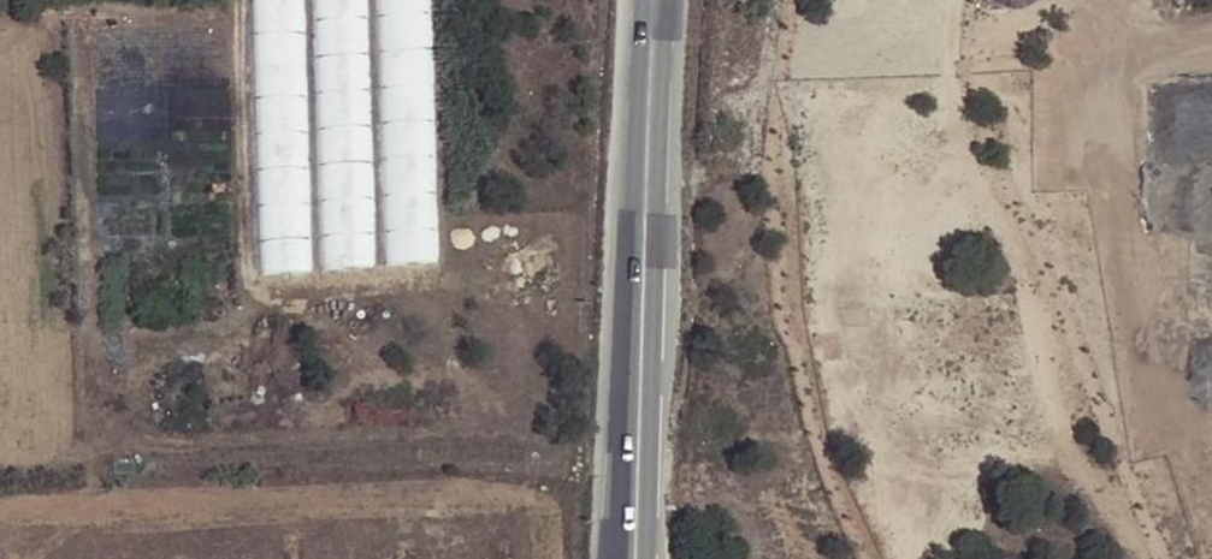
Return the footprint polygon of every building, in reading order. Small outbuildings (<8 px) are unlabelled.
[(306,0),(255,0),(264,270),(314,269),(306,0)] [(322,265),(440,261),(431,0),(314,0),(322,265)]
